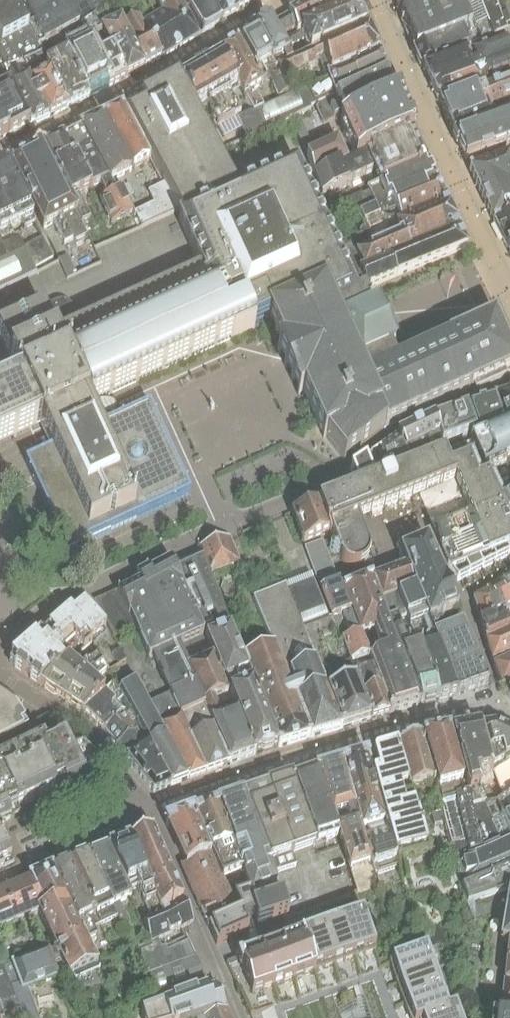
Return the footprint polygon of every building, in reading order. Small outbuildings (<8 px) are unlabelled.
[(1,70),(18,62),(40,52),(14,0),(0,0),(0,68),(1,70)] [(56,34),(37,0),(23,0),(43,41),(56,34)] [(56,34),(78,23),(72,12),(68,2),(54,9),(49,0),(37,0),(56,34)] [(54,9),(68,2),(72,12),(85,5),(83,0),(49,0),(54,9)] [(119,20),(117,15),(114,16),(106,0),(83,0),(85,5),(72,12),(78,23),(86,41),(102,34),(100,30),(119,20)] [(161,11),(142,22),(161,58),(198,36),(180,0),(155,0),(161,11)] [(186,2),(203,33),(221,23),(210,0),(185,0),(186,2)] [(232,0),(210,0),(221,23),(240,13),(232,0)] [(257,3),(256,0),(232,0),(240,13),(257,3)] [(297,32),(336,14),(329,0),(316,0),(288,16),(297,32)] [(356,5),(354,0),(329,0),(336,14),(356,5)] [(399,13),(432,0),(393,0),(399,13)] [(474,8),(484,4),(483,1),(483,0),(432,0),(399,13),(407,33),(413,52),(481,26),(474,8)] [(483,1),(484,4),(474,8),(481,26),(488,41),(509,33),(509,31),(499,0),(483,0),(483,1)] [(310,55),(357,33),(366,29),(367,29),(356,5),(336,14),(297,32),(302,42),(304,41),(310,55)] [(122,24),(144,68),(161,58),(142,22),(138,16),(122,24)] [(272,25),(292,62),(310,55),(304,41),(302,42),(297,32),(288,16),(272,25)] [(120,20),(119,20),(100,30),(102,34),(103,33),(109,47),(109,46),(126,78),(144,68),(122,24),(120,20)] [(252,31),(273,71),(292,62),(272,25),(270,21),(252,31)] [(420,68),(488,41),(481,26),(413,52),(420,68)] [(310,55),(292,62),(273,71),(266,75),(278,101),(294,94),(287,79),(317,66),(315,63),(322,59),(329,75),(369,58),(378,54),(367,30),(358,34),(357,33),(310,55)] [(273,71),(252,31),(235,39),(237,43),(252,69),(259,65),(265,75),(266,75),(273,71)] [(445,98),(478,86),(509,75),(509,52),(505,38),(423,71),(437,102),(445,98)] [(108,87),(126,78),(109,46),(109,47),(98,51),(94,41),(88,44),(108,87)] [(252,69),(237,43),(220,54),(237,85),(252,112),(262,107),(254,93),(251,95),(249,93),(263,85),(252,69)] [(88,44),(67,54),(89,97),(108,87),(88,44)] [(40,52),(18,62),(49,118),(66,109),(46,64),(40,52)] [(66,109),(89,97),(67,54),(46,64),(66,109)] [(237,85),(220,54),(199,66),(227,122),(239,115),(226,91),(237,85)] [(314,106),(386,73),(379,55),(369,59),(369,58),(329,75),(324,76),(326,80),(294,94),(278,101),(262,107),(252,112),(237,119),(247,139),(314,106)] [(49,118),(18,62),(1,70),(9,86),(8,86),(29,127),(49,118)] [(227,122),(199,66),(196,67),(178,79),(194,110),(205,104),(211,115),(209,116),(217,128),(227,122)] [(386,73),(314,106),(322,126),(343,116),(388,95),(395,92),(386,73)] [(200,268),(80,323),(72,307),(71,305),(70,304),(68,303),(66,302),(65,301),(63,301),(61,301),(59,301),(57,302),(0,328),(0,340),(6,354),(7,353),(19,380),(0,389),(0,444),(14,438),(40,426),(44,435),(50,449),(24,461),(63,546),(65,550),(189,496),(186,489),(149,405),(97,429),(91,416),(86,405),(269,323),(280,347),(275,350),(278,357),(279,359),(286,373),(291,386),(297,399),(302,396),(320,437),(325,437),(344,460),(385,428),(471,389),(473,389),(475,393),(506,379),(504,375),(509,372),(509,353),(494,318),(448,339),(448,340),(401,361),(394,364),(389,352),(391,351),(390,349),(394,347),(393,343),(387,346),(386,344),(392,341),(390,338),(388,334),(382,337),(381,333),(387,331),(385,327),(384,324),(378,326),(376,323),(382,320),(379,314),(376,307),(372,309),(371,307),(369,308),(363,294),(355,298),(354,296),(346,278),(365,269),(358,255),(357,255),(352,243),(345,246),(336,224),(339,223),(338,221),(331,224),(323,228),(295,167),(240,192),(194,110),(178,79),(123,108),(154,165),(164,185),(148,193),(153,204),(134,212),(141,227),(178,210),(181,219),(178,220),(200,268)] [(445,98),(446,99),(438,102),(453,136),(492,123),(488,113),(509,106),(509,80),(480,91),(478,86),(445,98)] [(29,127),(8,87),(0,91),(0,140),(7,136),(8,138),(29,127)] [(389,99),(388,95),(343,116),(344,119),(338,122),(355,159),(403,138),(413,133),(396,96),(389,99)] [(509,144),(509,106),(488,113),(492,123),(453,136),(465,161),(509,144)] [(154,165),(123,108),(123,109),(122,108),(105,117),(134,174),(154,165)] [(80,129),(81,130),(112,190),(120,186),(118,182),(132,176),(102,118),(80,129)] [(291,121),(302,147),(310,144),(299,118),(291,121)] [(133,213),(120,186),(112,190),(81,130),(63,140),(90,187),(95,185),(102,198),(98,200),(109,224),(133,213)] [(427,166),(426,164),(413,135),(413,133),(403,138),(355,159),(347,163),(313,178),(321,200),(318,200),(322,213),(327,211),(331,224),(338,221),(377,205),(381,204),(377,196),(380,194),(378,189),(387,185),(386,184),(404,176),(406,181),(430,171),(427,166)] [(90,187),(63,140),(61,137),(44,147),(80,222),(89,218),(78,195),(91,188),(90,187)] [(337,140),(316,149),(305,154),(313,178),(347,163),(337,140)] [(80,222),(44,147),(44,146),(28,154),(29,155),(10,164),(42,229),(53,223),(63,245),(86,234),(80,222)] [(509,216),(509,157),(509,155),(469,170),(493,223),(509,216)] [(35,223),(7,166),(0,170),(0,199),(13,226),(21,222),(25,229),(35,224),(35,223)] [(377,196),(381,204),(427,185),(435,182),(430,171),(406,181),(404,176),(386,184),(387,185),(378,189),(380,194),(377,196)] [(427,185),(381,204),(377,205),(380,210),(384,216),(388,219),(394,220),(398,220),(403,219),(435,205),(435,206),(444,202),(435,183),(428,186),(427,185)] [(0,199),(0,240),(1,241),(6,239),(14,242),(17,241),(10,227),(13,226),(0,199)] [(358,255),(365,269),(457,228),(446,206),(446,205),(446,204),(437,209),(435,206),(435,205),(403,219),(398,220),(394,220),(388,219),(384,216),(380,210),(377,205),(338,221),(339,223),(358,215),(372,248),(358,255)] [(506,247),(509,245),(509,216),(493,223),(506,247)] [(457,229),(457,228),(365,269),(346,278),(354,296),(362,292),(364,291),(368,289),(466,248),(458,231),(449,235),(449,234),(458,230),(457,229)] [(23,248),(33,268),(52,259),(42,238),(32,243),(23,248)] [(10,284),(35,272),(33,268),(23,248),(19,240),(17,241),(14,242),(6,239),(1,241),(0,240),(0,264),(10,284)] [(75,273),(67,256),(58,261),(59,262),(66,277),(75,273)] [(10,284),(0,264),(0,289),(10,284)] [(509,422),(509,394),(492,401),(502,425),(509,422)] [(492,401),(465,409),(476,435),(486,431),(502,425),(492,401)] [(476,435),(465,409),(434,421),(431,422),(442,448),(476,435)] [(444,454),(442,448),(431,422),(397,438),(380,450),(390,474),(398,471),(398,473),(444,454)] [(488,435),(486,431),(476,435),(442,448),(444,454),(449,467),(470,458),(477,475),(505,462),(509,460),(509,426),(488,435)] [(385,476),(375,453),(354,468),(363,485),(385,476)] [(456,481),(471,520),(433,536),(437,551),(440,560),(445,569),(447,573),(449,577),(454,582),(456,585),(508,559),(507,557),(509,555),(509,523),(499,498),(497,493),(493,484),(489,476),(479,481),(477,475),(470,458),(449,467),(444,454),(398,473),(398,471),(390,474),(357,487),(317,503),(328,533),(330,532),(341,560),(342,562),(344,563),(346,564),(348,565),(350,566),(352,567),(354,567),(356,567),(358,566),(360,565),(362,564),(364,563),(365,561),(367,559),(368,558),(369,555),(369,553),(369,551),(369,549),(357,520),(369,516),(426,493),(456,481)] [(493,484),(497,493),(499,498),(509,523),(509,476),(493,484)] [(328,533),(317,503),(292,513),(304,543),(321,536),(328,533)] [(199,547),(201,554),(209,575),(239,564),(229,538),(199,547)] [(317,583),(335,576),(322,541),(305,548),(304,548),(317,583)] [(396,545),(404,567),(425,618),(431,632),(437,629),(434,622),(457,612),(445,584),(444,585),(426,543),(405,551),(402,543),(396,545)] [(132,621),(135,628),(149,657),(151,656),(156,668),(158,667),(163,678),(161,679),(168,695),(148,704),(187,780),(205,773),(230,764),(211,721),(221,717),(214,700),(228,694),(213,658),(238,647),(209,575),(201,554),(173,566),(169,560),(163,564),(136,578),(138,582),(117,594),(95,604),(110,632),(132,621)] [(408,624),(425,618),(404,567),(380,577),(343,592),(368,657),(389,714),(419,705),(387,622),(381,603),(396,597),(408,624)] [(329,615),(348,664),(368,657),(343,592),(336,575),(317,583),(329,615)] [(501,583),(509,600),(509,578),(501,583)] [(501,583),(483,593),(486,599),(489,598),(497,613),(501,611),(504,618),(504,617),(503,615),(509,611),(509,600),(501,583)] [(284,675),(318,664),(304,626),(286,584),(252,598),(273,648),(284,675)] [(474,603),(479,622),(497,613),(489,598),(486,599),(483,593),(479,595),(479,596),(477,597),(474,603)] [(58,619),(49,627),(43,633),(42,632),(10,660),(15,666),(55,645),(70,633),(84,647),(105,628),(93,608),(86,601),(62,623),(58,619)] [(485,643),(509,631),(509,630),(504,618),(501,611),(497,613),(479,622),(485,643)] [(318,664),(342,729),(370,720),(348,664),(329,615),(323,617),(324,619),(304,626),(318,664)] [(396,619),(387,622),(419,705),(420,705),(438,701),(419,651),(410,653),(396,619)] [(432,635),(436,645),(456,696),(487,685),(474,654),(465,635),(461,625),(432,635)] [(491,663),(509,655),(509,631),(485,643),(491,663)] [(55,646),(55,645),(15,666),(14,667),(40,686),(64,665),(56,657),(61,652),(55,646)] [(438,701),(456,696),(436,645),(419,651),(438,701)] [(237,713),(255,755),(278,748),(278,747),(243,659),(238,647),(213,658),(228,694),(229,693),(237,713)] [(243,659),(278,747),(279,747),(279,748),(309,738),(342,729),(318,664),(284,675),(273,648),(263,651),(243,659)] [(125,660),(119,649),(112,653),(117,664),(125,660)] [(40,686),(82,714),(100,693),(90,684),(107,670),(97,652),(74,670),(66,663),(64,665),(40,686)] [(370,720),(389,714),(368,657),(348,664),(370,720),(370,719),(370,720)] [(502,689),(503,688),(503,687),(509,684),(509,659),(493,667),(501,688),(502,689)] [(187,780),(148,704),(135,681),(118,690),(128,709),(139,728),(147,743),(158,763),(171,786),(187,780)] [(100,693),(82,714),(105,731),(124,713),(115,704),(122,699),(128,709),(118,690),(115,687),(113,689),(111,686),(103,695),(100,693)] [(16,705),(0,695),(0,743),(28,728),(14,708),(16,705)] [(124,713),(105,731),(116,745),(139,728),(128,709),(130,711),(126,714),(124,713)] [(211,721),(230,764),(255,755),(237,713),(221,719),(221,717),(211,721)] [(480,729),(497,773),(505,768),(502,763),(509,758),(509,732),(496,726),(480,728),(480,729)] [(127,759),(147,743),(139,728),(116,745),(127,759)] [(488,779),(497,773),(480,729),(479,729),(479,728),(477,728),(477,729),(453,733),(451,733),(455,753),(468,796),(488,779)] [(452,753),(448,734),(438,736),(424,739),(422,739),(427,759),(432,783),(453,857),(470,853),(466,841),(455,799),(468,796),(455,753),(452,753)] [(43,740),(14,754),(35,799),(54,791),(57,796),(66,792),(69,797),(89,788),(83,776),(87,774),(96,764),(81,751),(73,755),(64,737),(46,746),(43,740)] [(425,759),(421,740),(398,747),(398,746),(396,747),(407,785),(409,789),(432,783),(427,759),(425,759)] [(158,763),(147,743),(127,759),(140,776),(158,763)] [(377,773),(372,775),(396,863),(396,862),(428,855),(418,815),(416,816),(413,805),(404,807),(399,788),(407,785),(396,747),(372,754),(377,773)] [(0,761),(0,829),(1,825),(0,824),(20,814),(17,808),(35,799),(14,754),(0,761)] [(372,775),(366,756),(357,759),(357,758),(343,763),(349,782),(373,867),(375,873),(398,868),(396,862),(396,863),(372,775)] [(140,776),(153,794),(171,786),(158,763),(140,776)] [(316,771),(322,791),(336,832),(338,837),(349,868),(347,868),(350,875),(373,867),(349,782),(347,783),(341,763),(316,771)] [(497,773),(488,779),(497,803),(509,795),(509,765),(505,768),(497,773)] [(321,791),(315,772),(315,771),(294,778),(318,843),(338,837),(336,832),(322,791),(321,791)] [(509,815),(509,795),(497,803),(488,779),(468,796),(455,799),(466,841),(509,815)] [(315,846),(290,780),(267,788),(293,854),(315,846)] [(293,854),(267,788),(265,788),(265,789),(245,796),(244,795),(243,796),(250,815),(273,874),(296,866),(293,854)] [(273,874),(250,815),(242,796),(217,805),(224,824),(242,871),(251,895),(277,885),(273,874)] [(224,824),(217,805),(193,814),(222,878),(223,878),(242,871),(224,824)] [(434,825),(443,823),(440,813),(432,815),(434,825)] [(222,878),(193,814),(165,824),(185,865),(181,867),(190,888),(193,895),(224,881),(223,878),(222,878)] [(509,863),(509,815),(466,841),(470,853),(453,857),(460,885),(509,863)] [(161,913),(182,900),(152,831),(129,840),(161,913)] [(0,835),(0,869),(13,863),(0,835)] [(142,922),(161,913),(129,840),(109,848),(130,897),(131,896),(128,891),(138,887),(142,897),(133,901),(142,922)] [(120,902),(130,897),(109,848),(88,856),(109,899),(113,906),(123,926),(129,924),(120,902)] [(70,863),(74,872),(91,908),(109,899),(88,856),(70,863)] [(104,911),(113,906),(109,899),(91,908),(74,872),(73,872),(69,863),(51,871),(88,944),(96,940),(90,928),(108,920),(104,911)] [(506,903),(509,900),(509,863),(460,885),(467,904),(508,889),(506,903)] [(94,958),(88,944),(51,871),(41,875),(29,881),(42,912),(37,914),(52,947),(48,949),(58,975),(69,971),(71,976),(74,983),(98,972),(96,965),(98,964),(106,962),(104,955),(94,958)] [(37,914),(42,912),(29,881),(0,893),(0,930),(37,914)] [(208,926),(212,924),(238,911),(233,900),(224,881),(193,895),(208,927),(209,926),(208,926)] [(250,892),(232,898),(233,900),(238,911),(239,912),(237,913),(237,912),(209,926),(208,927),(217,945),(246,930),(240,918),(253,914),(257,926),(288,915),(281,896),(252,906),(251,903),(254,902),(250,892)] [(153,946),(159,943),(158,940),(193,923),(182,900),(161,913),(142,922),(150,942),(151,942),(153,946)] [(506,903),(499,941),(509,943),(498,1015),(509,1016),(509,900),(506,903)] [(474,923),(475,922),(473,903),(467,905),(474,923)] [(361,920),(340,928),(354,965),(375,957),(361,920)] [(340,928),(321,935),(334,972),(354,965),(340,928)] [(440,935),(444,945),(464,937),(460,928),(440,935)] [(402,953),(423,946),(417,930),(396,938),(402,953)] [(321,935),(301,942),(314,979),(334,972),(321,935)] [(185,937),(161,948),(159,943),(153,946),(151,942),(150,942),(134,949),(150,1000),(176,992),(205,982),(185,937)] [(301,942),(281,949),(294,986),(314,979),(301,942)] [(3,1017),(19,1012),(21,1017),(38,1017),(28,992),(68,977),(71,976),(69,971),(58,975),(48,949),(0,968),(0,1017),(3,1017)] [(281,949),(261,957),(274,993),(294,986),(281,949)] [(424,956),(388,969),(395,990),(432,976),(424,956)] [(261,957),(240,964),(253,1001),(274,993),(261,957)] [(432,976),(395,990),(402,1010),(439,997),(432,976)] [(226,1009),(216,985),(142,1009),(145,1017),(198,1017),(226,1009)] [(402,1010),(405,1017),(443,1017),(446,1017),(446,1016),(439,997),(402,1010)] [(226,1010),(203,1017),(229,1017),(226,1010)]
